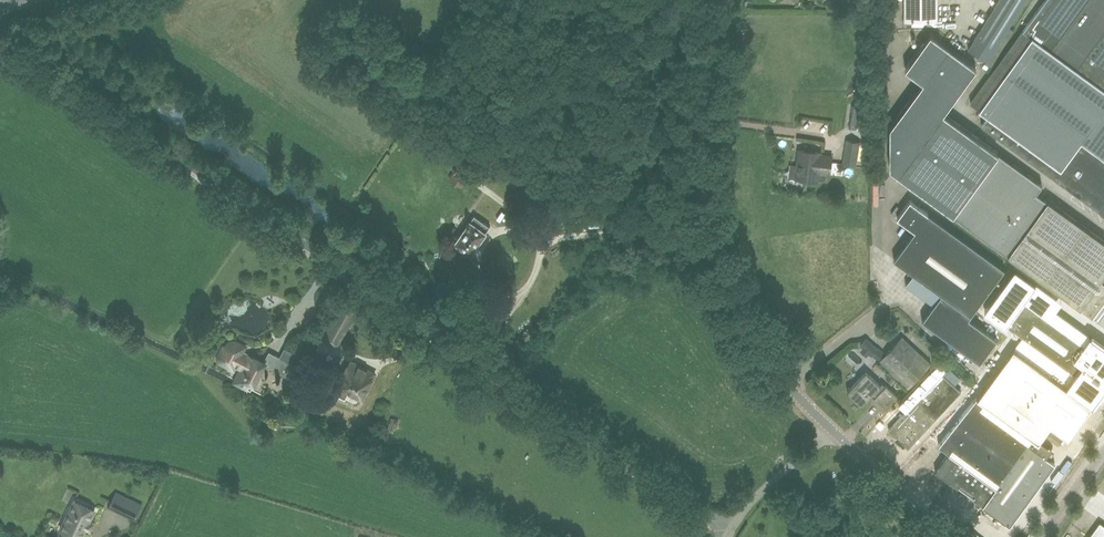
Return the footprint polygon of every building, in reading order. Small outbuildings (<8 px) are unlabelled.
[(936,21),(936,0),(903,0),(903,20),(936,21)] [(967,49),(986,61),(1024,0),(998,0),(967,49)] [(970,103),(978,109),(987,116),(981,125),(1089,204),(1103,215),(1103,0),(1045,0),(970,103)] [(921,82),(888,127),(888,169),(952,214),(1007,254),(1097,320),(1103,325),(1103,282),(1100,279),(1103,273),(1103,241),(1046,200),(1035,192),(1041,184),(942,113),(974,68),(928,34),(903,69),(921,82)] [(860,62),(860,82),(868,82),(868,62),(860,62)] [(856,129),(860,105),(852,104),(848,127),(856,129)] [(414,123),(437,138),(441,132),(419,116),(414,123)] [(457,119),(449,131),(458,137),(465,125),(457,119)] [(845,138),(842,163),(856,165),(860,140),(845,138)] [(795,178),(808,180),(808,181),(814,182),(814,180),(817,181),(817,179),(821,179),(823,179),(825,178),(826,176),(826,173),(829,174),(831,155),(820,153),(821,152),(798,149),(796,169),(795,178)] [(1004,269),(909,200),(896,218),(914,231),(893,260),(941,294),(922,319),(979,361),(996,338),(968,317),(970,315),(1004,269)] [(475,215),(455,242),(471,253),(490,226),(475,215)] [(343,299),(322,336),(338,345),(358,308),(343,299)] [(1082,344),(1022,300),(1005,324),(1074,374),(1080,368),(1103,385),(1103,347),(1088,335),(1082,344)] [(901,336),(878,360),(908,388),(930,364),(901,336)] [(1069,440),(1094,408),(1066,387),(1072,378),(1075,375),(1022,336),(980,393),(1043,439),(1052,427),(1069,440)] [(878,348),(877,347),(866,337),(859,344),(862,348),(859,350),(866,357),(869,354),(871,356),(872,355),(878,348)] [(241,353),(244,346),(236,342),(234,342),(233,342),(231,342),(230,343),(229,344),(228,345),(225,349),(223,348),(224,348),(223,347),(219,357),(218,358),(219,359),(219,360),(220,362),(234,368),(235,364),(242,367),(236,381),(248,387),(248,386),(252,378),(257,377),(256,369),(260,361),(249,355),(248,357),(241,353)] [(263,363),(292,378),(298,366),(269,352),(264,362),(263,361),(262,362),(263,363),(263,364),(263,363)] [(374,374),(350,361),(338,385),(334,394),(344,399),(349,391),(361,397),(362,395),(363,396),(365,394),(366,393),(366,391),(367,390),(365,389),(374,374)] [(865,371),(847,391),(861,404),(871,394),(885,408),(897,396),(882,382),(879,384),(865,371)] [(888,429),(907,448),(960,391),(940,372),(888,429)] [(885,378),(890,383),(893,379),(889,374),(885,378)] [(935,471),(950,481),(956,485),(957,483),(972,495),(971,496),(982,504),(981,504),(1009,524),(1054,463),(1045,456),(1051,448),(1041,441),(1043,439),(980,393),(939,445),(949,452),(935,471)] [(391,418),(386,430),(393,433),(398,421),(391,418)] [(1046,436),(1057,444),(1061,438),(1050,430),(1046,436)] [(124,507),(129,498),(116,492),(111,501),(124,507)] [(142,504),(129,498),(124,507),(138,514),(142,504)] [(77,536),(82,536),(95,510),(74,500),(60,529),(77,536)] [(1099,522),(1088,536),(1103,536),(1103,526),(1099,522)] [(387,531),(367,525),(364,536),(367,536),(386,536),(387,531)]
